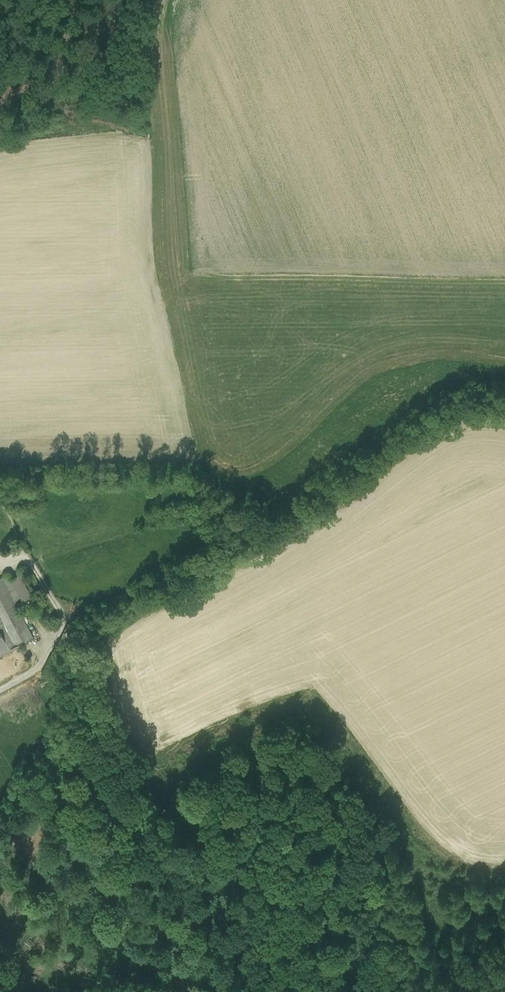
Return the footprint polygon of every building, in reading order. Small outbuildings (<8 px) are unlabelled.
[(11,578),(9,574),(3,577),(15,602),(21,599),(11,578)] [(0,579),(0,612),(5,622),(0,625),(0,631),(6,642),(10,649),(33,637),(15,602),(3,577),(0,579)] [(0,645),(0,654),(10,649),(6,642),(0,645)]
